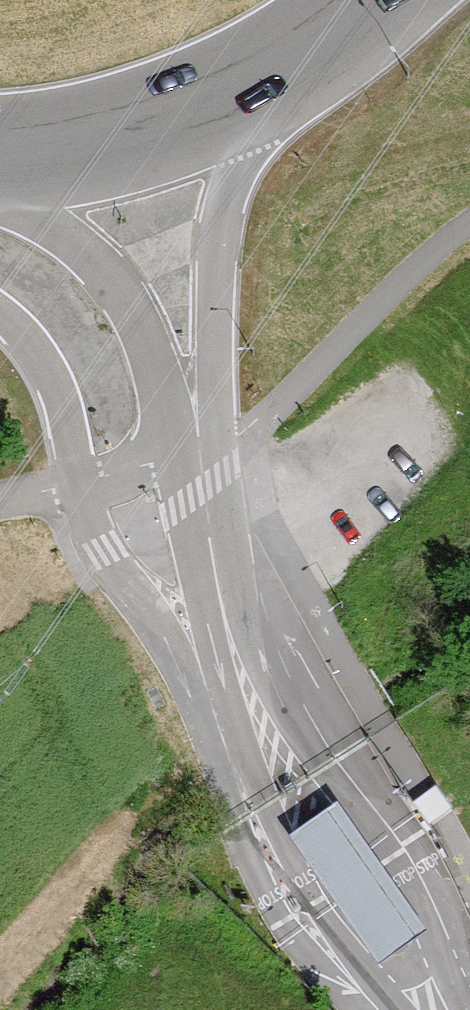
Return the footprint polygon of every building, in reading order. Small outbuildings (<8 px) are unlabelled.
[(425,790),(413,800),(422,811),(430,822),(442,812),(455,803),(446,792),(437,781),(425,790)] [(341,804),(294,837),(384,964),(431,931),(341,804)]
